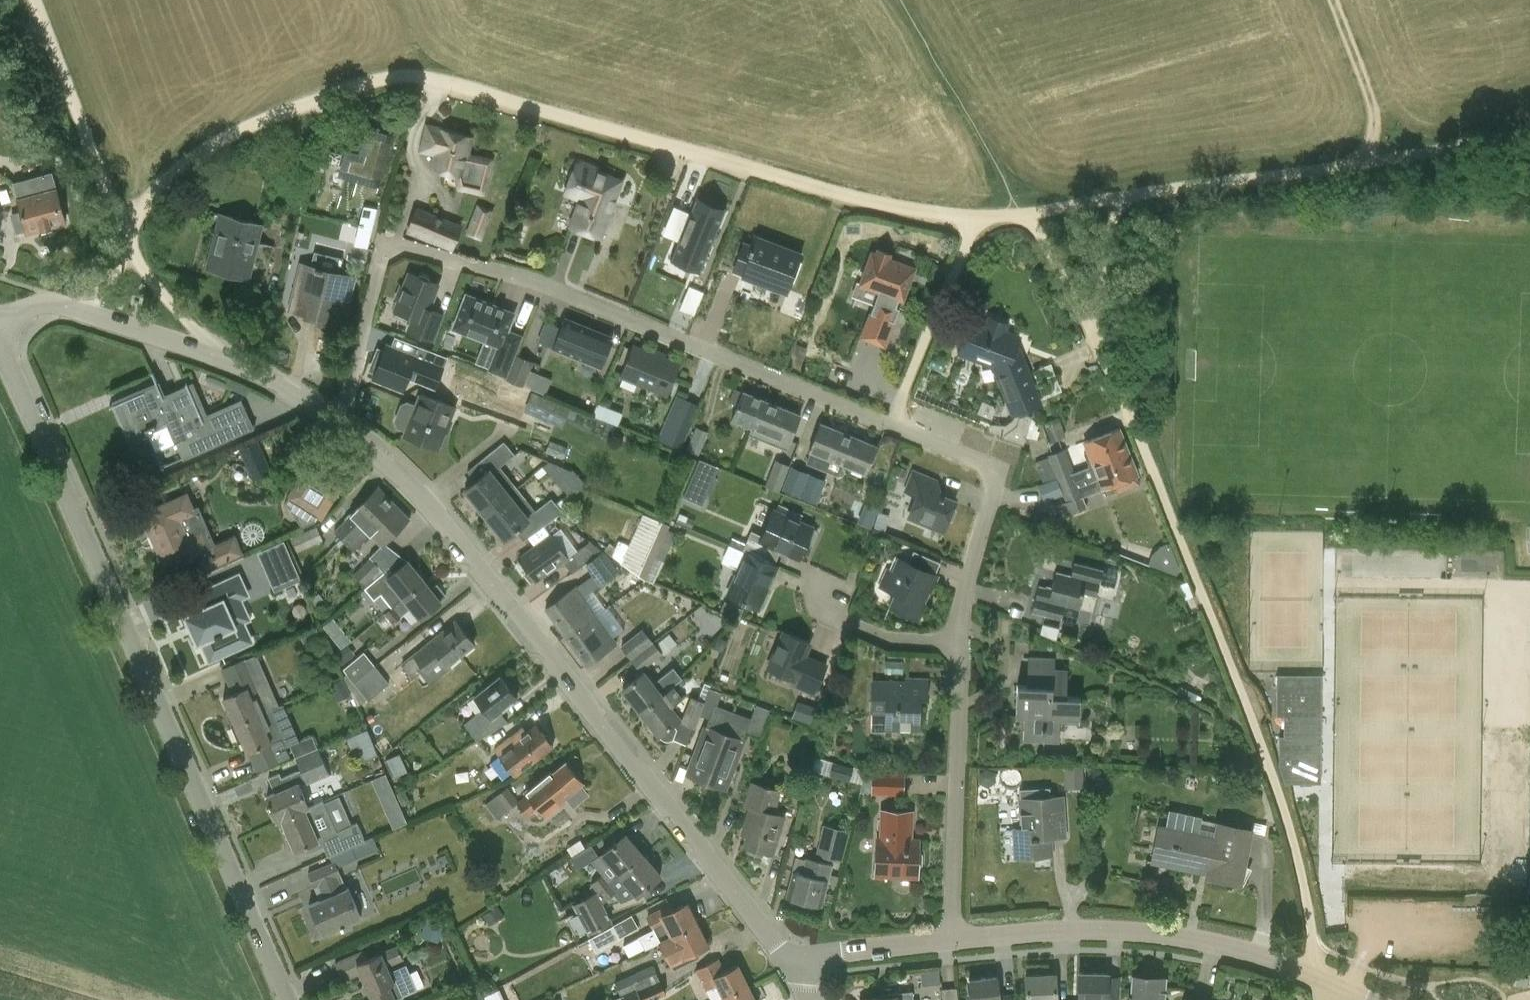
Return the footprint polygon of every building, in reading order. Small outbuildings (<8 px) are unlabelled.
[(428,126),(422,150),(436,154),(432,169),(460,177),(458,184),(482,191),(491,158),(467,152),(471,137),(428,126)] [(332,144),(318,194),(338,200),(348,165),(360,168),(356,180),(378,186),(393,134),(371,128),(364,153),(332,144)] [(577,164),(565,195),(579,201),(570,227),(598,238),(620,180),(577,164)] [(13,182),(21,211),(10,213),(16,234),(26,231),(26,233),(65,222),(51,172),(13,182)] [(694,201),(670,260),(700,272),(723,213),(694,201)] [(493,210),(476,204),(464,235),(482,242),(493,210)] [(364,206),(359,226),(372,229),(377,209),(364,206)] [(404,234),(452,252),(462,224),(415,207),(404,234)] [(261,225),(220,215),(207,269),(248,280),(261,225)] [(731,270),(742,274),(741,277),(786,295),(802,254),(756,236),(753,245),(742,241),(731,270)] [(354,278),(338,274),(342,258),(314,251),(310,267),(300,265),(289,310),(343,324),(354,278)] [(871,253),(859,284),(878,291),(860,337),(884,346),(899,308),(895,307),(898,299),(902,301),(914,269),(888,259),(887,255),(879,251),(875,254),(871,253)] [(422,275),(419,277),(410,273),(395,310),(414,318),(409,331),(433,341),(443,314),(429,309),(439,284),(431,281),(430,278),(427,275),(422,275)] [(466,295),(453,328),(499,346),(489,369),(506,376),(522,337),(506,331),(513,314),(466,295)] [(987,315),(984,323),(973,319),(959,355),(998,369),(1011,400),(1018,416),(1012,419),(1005,424),(989,424),(987,431),(998,434),(998,436),(1023,444),(1032,415),(1025,413),(1043,405),(1021,352),(1015,350),(1020,336),(1006,331),(1009,323),(987,315)] [(601,367),(613,338),(566,319),(554,349),(601,367)] [(378,349),(370,370),(376,372),(374,377),(403,388),(408,375),(435,386),(446,357),(414,345),(410,356),(386,346),(384,351),(378,349)] [(667,396),(679,364),(633,345),(621,377),(667,396)] [(516,354),(505,379),(522,387),(533,362),(516,354)] [(109,404),(160,382),(155,372),(105,394),(109,404)] [(158,385),(119,403),(135,437),(169,422),(184,457),(205,448),(231,437),(221,413),(204,420),(189,387),(164,398),(158,385)] [(731,420),(752,429),(764,400),(742,391),(731,420)] [(526,407),(564,424),(571,408),(532,392),(526,407)] [(401,406),(394,422),(397,427),(406,430),(404,436),(439,449),(455,407),(419,393),(414,407),(406,404),(401,406)] [(800,415),(764,400),(752,429),(789,444),(800,415)] [(595,416),(619,422),(622,410),(598,404),(595,416)] [(659,443),(680,451),(691,425),(670,416),(659,443)] [(1058,418),(1044,423),(1051,443),(1061,439),(1064,434),(1058,418)] [(866,475),(878,446),(820,423),(808,452),(866,475)] [(696,427),(687,449),(699,455),(708,432),(696,427)] [(270,473),(263,454),(280,448),(272,428),(257,433),(255,429),(238,435),(254,479),(270,473)] [(1083,453),(1088,466),(1128,451),(1119,428),(1083,442),(1087,452),(1083,453)] [(486,456),(496,469),(499,466),(514,454),(504,442),(486,456)] [(1074,472),(1068,457),(1065,449),(1047,455),(1048,457),(1034,463),(1043,485),(1074,472)] [(1088,466),(1074,472),(1043,485),(1048,497),(1061,492),(1065,502),(1062,503),(1066,516),(1088,508),(1079,485),(1098,478),(1102,490),(1138,476),(1128,451),(1088,466)] [(698,459),(686,489),(691,491),(687,499),(701,505),(704,497),(707,499),(720,468),(698,459)] [(775,460),(765,486),(779,491),(789,465),(775,460)] [(781,490),(816,504),(826,480),(791,466),(781,490)] [(307,468),(286,502),(303,526),(316,520),(325,511),(344,481),(329,472),(325,479),(307,468)] [(475,482),(465,490),(485,515),(517,489),(510,480),(502,486),(490,470),(475,482)] [(943,532),(955,502),(931,492),(935,481),(913,472),(905,491),(917,496),(908,518),(943,532)] [(378,486),(350,514),(333,531),(353,551),(370,534),(383,547),(411,519),(378,486)] [(517,489),(485,515),(504,539),(521,525),(529,536),(562,513),(555,504),(551,498),(535,511),(517,489)] [(194,511),(187,495),(143,514),(166,567),(194,555),(202,573),(244,555),(236,535),(213,545),(198,509),(194,511)] [(858,522),(871,527),(878,507),(865,502),(858,522)] [(732,537),(728,545),(746,552),(773,565),(779,551),(798,560),(806,544),(809,545),(812,545),(816,534),(815,530),(812,529),(813,528),(800,522),(802,516),(779,505),(776,511),(774,510),(763,536),(751,530),(745,543),(732,537)] [(640,513),(621,567),(652,577),(671,524),(640,513)] [(290,538),(297,552),(323,540),(317,526),(290,538)] [(519,559),(535,582),(563,562),(571,574),(585,565),(603,551),(590,542),(578,552),(568,559),(551,536),(519,559)] [(604,550),(603,551),(585,565),(600,586),(619,572),(604,550)] [(929,590),(931,591),(938,576),(935,576),(941,563),(914,551),(909,564),(898,559),(892,572),(887,570),(880,587),(896,594),(890,607),(919,620),(925,605),(923,604),(929,590)] [(778,567),(773,565),(746,552),(727,595),(759,610),(778,567)] [(353,573),(365,587),(384,572),(369,557),(353,573)] [(409,561),(388,577),(384,572),(365,587),(363,588),(374,600),(380,596),(390,608),(425,580),(409,561)] [(1117,573),(1103,570),(1074,563),(1071,575),(1055,572),(1051,589),(1038,586),(1032,613),(1061,620),(1061,618),(1076,622),(1083,594),(1096,597),(1100,583),(1114,587),(1117,573)] [(296,569),(270,580),(275,591),(301,580),(296,569)] [(245,594),(237,575),(191,596),(200,614),(187,620),(197,641),(200,639),(209,658),(249,640),(240,620),(231,623),(223,604),(245,594)] [(429,580),(426,582),(425,580),(390,608),(384,613),(393,623),(411,608),(420,619),(442,602),(441,601),(447,596),(437,584),(434,586),(429,580)] [(314,613),(320,622),(336,609),(332,604),(339,592),(337,587),(332,584),(324,587),(320,595),(318,593),(310,601),(318,609),(314,613)] [(545,609),(566,638),(597,614),(577,586),(545,609)] [(719,610),(737,618),(741,608),(724,600),(719,610)] [(618,643),(597,614),(566,638),(586,666),(618,643)] [(414,655),(421,664),(417,668),(429,684),(450,668),(448,665),(474,644),(456,621),(414,655)] [(620,646),(631,661),(653,643),(642,628),(620,646)] [(347,641),(339,630),(328,639),(336,650),(347,641)] [(669,633),(655,644),(662,654),(677,643),(669,633)] [(784,633),(768,670),(794,681),(794,680),(816,690),(826,667),(804,657),(810,645),(784,633)] [(653,643),(631,661),(640,672),(662,654),(655,644),(653,643)] [(342,677),(346,684),(373,662),(363,651),(343,668),(347,673),(342,677)] [(221,669),(232,694),(223,698),(235,726),(269,711),(269,710),(279,705),(257,655),(244,661),(243,659),(221,669)] [(1028,656),(1028,668),(1027,686),(1017,686),(1016,718),(1025,718),(1024,741),(1058,742),(1059,719),(1079,720),(1079,699),(1066,698),(1067,670),(1054,669),(1054,657),(1028,656)] [(390,683),(373,662),(346,684),(359,706),(367,699),(369,701),(390,683)] [(644,672),(622,689),(639,711),(661,693),(662,694),(682,678),(674,668),(654,684),(644,672)] [(507,721),(501,713),(518,699),(500,675),(474,696),(483,709),(464,723),(477,740),(507,721)] [(1284,736),(1279,736),(1278,767),(1285,784),(1321,784),(1321,675),(1276,675),(1276,716),(1284,716),(1284,736)] [(661,693),(639,711),(658,735),(663,740),(667,741),(673,740),(685,744),(693,728),(694,728),(700,715),(710,688),(711,685),(704,683),(698,699),(690,696),(682,717),(679,714),(681,713),(675,705),(683,699),(676,691),(686,683),(682,678),(662,694),(661,693)] [(873,681),(872,712),(871,729),(919,730),(920,697),(907,696),(908,683),(873,681)] [(709,719),(705,728),(687,775),(726,790),(743,742),(742,742),(746,732),(759,737),(769,710),(756,705),(751,718),(717,705),(722,692),(710,688),(700,715),(709,719)] [(815,725),(819,715),(796,705),(792,715),(815,725)] [(287,751),(269,711),(235,726),(247,753),(265,745),(271,758),(287,751)] [(516,776),(554,747),(537,725),(527,732),(523,727),(495,748),(516,776)] [(290,745),(295,758),(318,747),(313,735),(290,745)] [(275,793),(267,797),(278,821),(282,820),(309,808),(309,807),(298,784),(301,782),(302,784),(306,783),(306,784),(330,774),(318,747),(295,758),(300,769),(282,777),(280,773),(268,778),(275,793)] [(805,779),(820,783),(822,774),(839,778),(837,784),(860,795),(867,765),(812,752),(805,779)] [(402,754),(388,757),(393,774),(406,770),(402,754)] [(589,795),(581,785),(583,783),(566,762),(558,768),(556,765),(525,792),(516,798),(507,787),(485,804),(497,818),(516,802),(527,816),(538,807),(546,818),(566,801),(564,799),(565,798),(573,807),(589,795)] [(1064,766),(1064,788),(1084,788),(1084,766),(1064,766)] [(871,771),(870,794),(904,796),(905,773),(871,771)] [(394,827),(409,820),(386,772),(372,778),(394,827)] [(763,858),(764,852),(772,854),(784,816),(773,813),(780,791),(752,783),(745,806),(750,808),(744,828),(749,830),(745,846),(747,847),(745,854),(763,858)] [(1019,789),(1020,800),(1022,829),(1014,830),(1015,858),(1051,855),(1050,837),(1065,836),(1062,797),(1050,798),(1049,787),(1019,789)] [(309,808),(282,820),(295,851),(304,847),(307,854),(324,847),(328,857),(351,847),(365,841),(357,822),(336,831),(323,801),(309,807),(309,808)] [(880,838),(877,838),(875,876),(918,878),(919,840),(911,839),(912,812),(881,810),(880,838)] [(1158,864),(1163,865),(1207,874),(1206,877),(1240,884),(1251,830),(1217,823),(1214,836),(1165,826),(1158,864)] [(815,855),(841,861),(848,831),(823,824),(815,855)] [(601,854),(618,874),(642,853),(626,833),(601,854)] [(365,841),(351,847),(356,859),(378,849),(373,837),(366,840),(365,841)] [(570,858),(578,869),(599,856),(591,844),(570,858)] [(602,903),(625,883),(637,896),(661,876),(642,853),(618,874),(610,880),(596,891),(571,904),(575,912),(565,918),(575,936),(579,934),(586,931),(588,935),(613,921),(602,903)] [(821,907),(828,883),(837,885),(839,877),(830,875),(833,864),(805,856),(804,859),(798,857),(787,898),(821,907)] [(308,873),(320,901),(309,905),(322,935),(341,927),(342,929),(345,928),(344,925),(362,917),(349,888),(346,889),(334,862),(308,873)] [(653,929),(639,936),(645,948),(659,941),(698,922),(688,902),(675,909),(672,903),(647,915),(653,929)] [(631,914),(588,939),(595,952),(639,927),(631,914)] [(709,945),(698,922),(659,941),(671,964),(709,945)] [(389,971),(387,967),(403,960),(397,945),(368,958),(364,949),(335,962),(343,981),(361,973),(373,999),(396,999),(404,996),(403,995),(417,988),(406,964),(389,971)] [(723,998),(748,985),(738,964),(725,971),(719,958),(695,970),(710,999),(718,999),(723,998)] [(614,981),(621,996),(659,979),(653,964),(614,981)] [(1108,974),(1108,973),(1079,972),(1078,999),(1120,999),(1122,974),(1108,974)] [(1027,999),(1057,999),(1055,973),(1025,975),(1027,999)] [(1130,999),(1164,999),(1166,977),(1132,974),(1130,999)] [(971,999),(1012,999),(1012,994),(999,995),(998,977),(969,980),(971,999)] [(659,979),(621,996),(611,999),(653,999),(666,994),(659,979)] [(748,985),(723,998),(724,999),(756,999),(748,985)] [(956,987),(942,989),(943,999),(957,999),(956,987)] [(483,995),(485,999),(504,999),(499,988),(483,995)] [(912,991),(889,994),(889,997),(860,999),(913,999),(912,991)]
